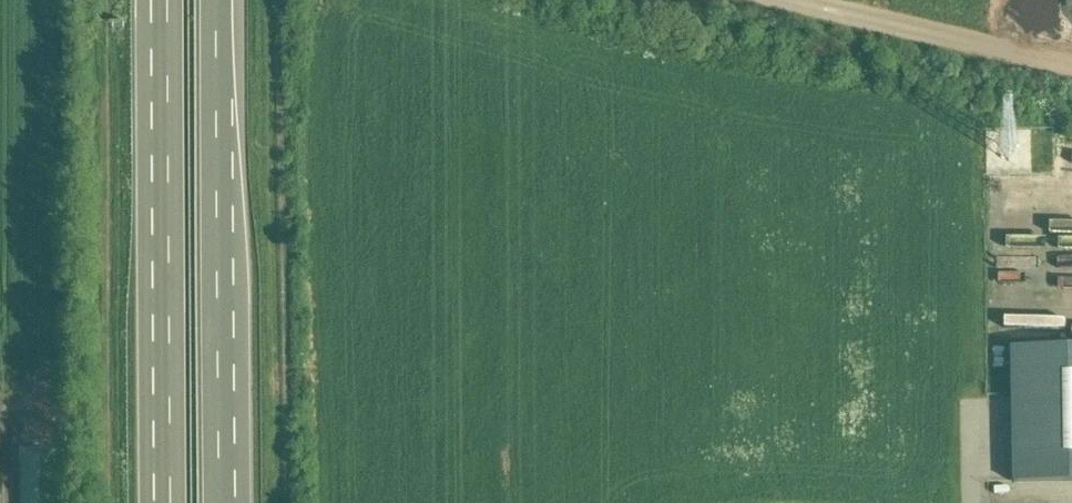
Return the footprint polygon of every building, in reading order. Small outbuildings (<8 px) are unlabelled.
[(923,11),(926,0),(887,0),(923,11)] [(1006,348),(1009,484),(1071,483),(1071,347),(1006,348)]
